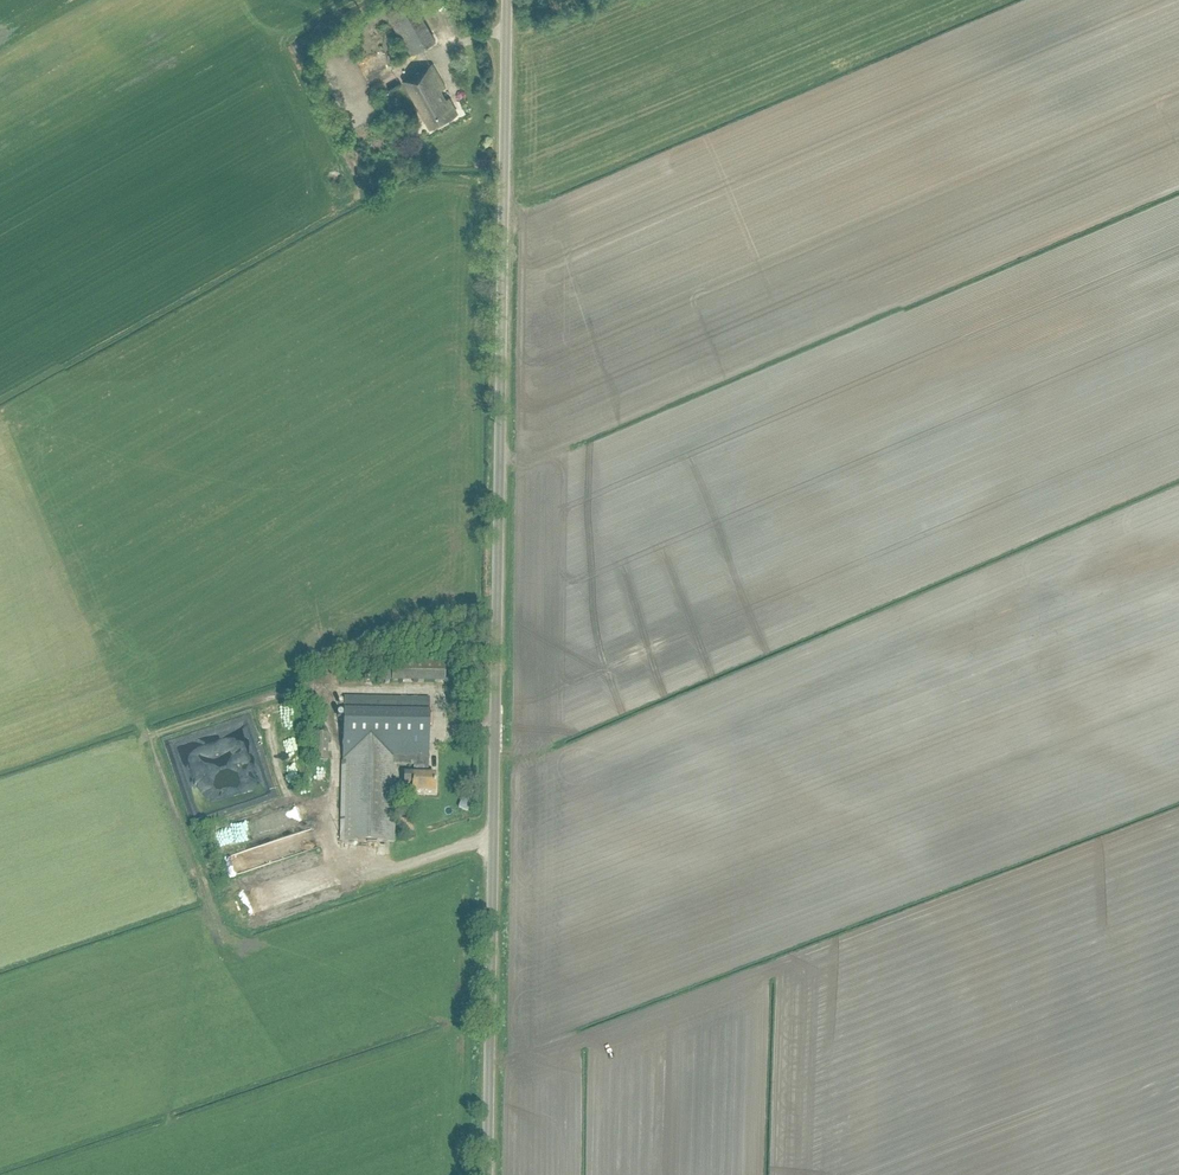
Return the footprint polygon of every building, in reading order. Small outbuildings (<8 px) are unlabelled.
[(413,0),(406,0),(386,11),(410,53),(435,39),(413,0)] [(432,62),(403,79),(430,127),(459,111),(450,95),(446,97),(442,88),(445,86),(432,62)] [(392,653),(391,669),(376,668),(376,683),(391,683),(444,684),(445,654),(392,653)] [(413,762),(412,775),(403,775),(403,786),(412,787),(411,794),(434,794),(434,777),(427,776),(428,700),(344,698),(341,843),(394,844),(396,761),(413,762)] [(314,734),(313,760),(327,761),(328,735),(314,734)]
